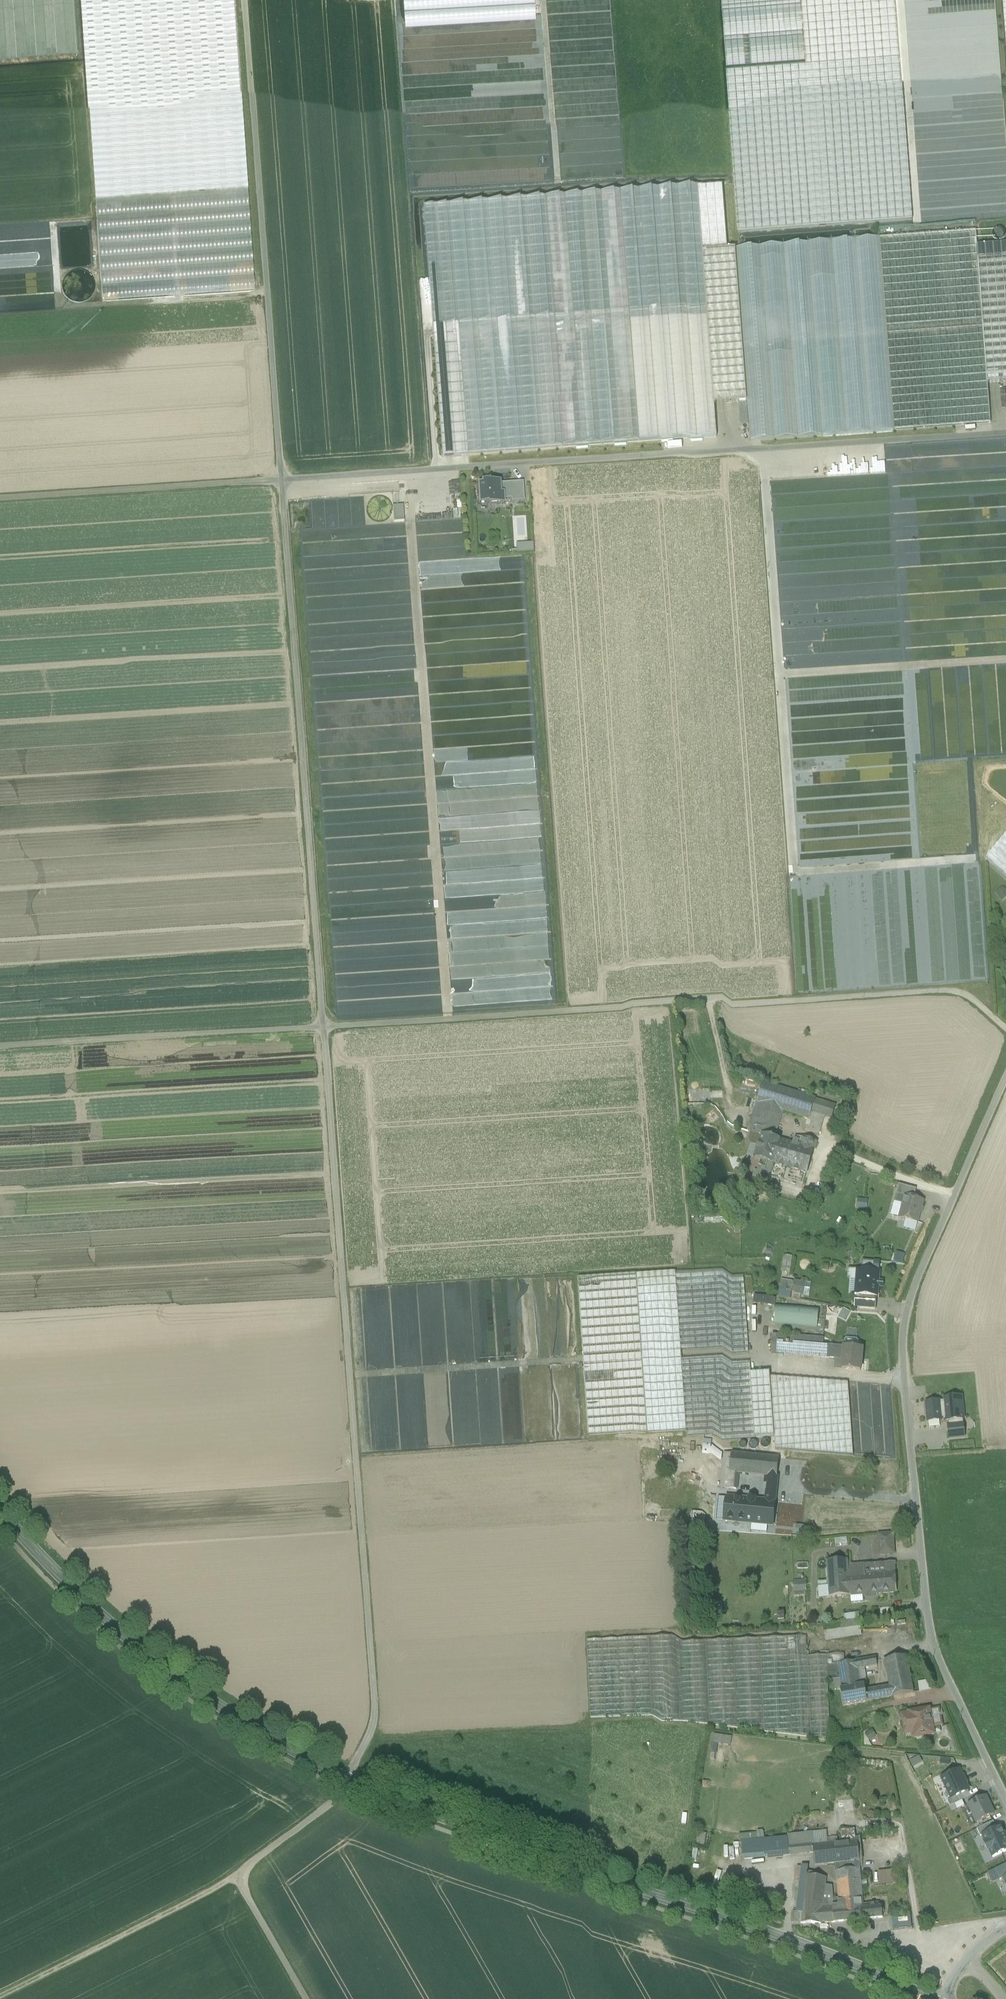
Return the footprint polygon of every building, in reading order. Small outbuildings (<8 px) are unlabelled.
[(95,202),(248,191),(234,0),(81,0),(95,202)] [(404,20),(539,14),(539,0),(403,0),(404,20)] [(726,64),(900,51),(896,0),(721,0),(726,64)] [(726,64),(725,64),(738,234),(912,220),(900,51),(726,64)] [(723,186),(698,188),(714,405),(747,402),(736,250),(727,250),(723,186)] [(698,188),(544,200),(563,450),(717,438),(714,405),(698,188)] [(248,191),(95,202),(102,303),(254,293),(248,191)] [(976,232),(880,239),(894,431),(990,424),(987,384),(977,248),(976,232)] [(880,239),(736,249),(747,402),(750,442),(894,431),(880,239)] [(977,248),(987,384),(1005,383),(1005,245),(977,248)] [(482,486),(478,487),(480,506),(489,505),(489,508),(504,507),(503,502),(503,497),(500,497),(499,486),(499,485),(494,486),(494,487),(489,487),(489,484),(482,484),(482,486)] [(523,485),(510,486),(511,502),(511,505),(524,504),(523,485)] [(510,486),(499,486),(500,497),(503,497),(503,502),(511,502),(510,486)] [(404,523),(404,507),(393,508),(394,524),(404,523)] [(436,511),(427,512),(428,521),(437,520),(436,511)] [(533,545),(516,546),(516,554),(534,553),(533,545)] [(987,857),(1005,873),(1005,834),(987,857)] [(1000,900),(1005,898),(1005,891),(1005,888),(996,891),(1000,900)] [(777,1088),(764,1084),(758,1103),(762,1104),(771,1107),(777,1088)] [(835,1107),(777,1088),(771,1107),(783,1111),(809,1119),(823,1124),(825,1117),(832,1119),(835,1107)] [(712,1097),(690,1096),(690,1109),(712,1109),(712,1097)] [(758,1103),(748,1132),(751,1133),(750,1136),(749,1140),(751,1143),(759,1146),(764,1129),(767,1122),(757,1119),(762,1104),(758,1103)] [(771,1107),(762,1104),(757,1119),(767,1122),(771,1107)] [(783,1111),(771,1107),(767,1122),(764,1129),(776,1133),(783,1111)] [(823,1124),(809,1119),(803,1139),(816,1144),(823,1124)] [(776,1133),(764,1129),(762,1136),(774,1140),(776,1133)] [(774,1140),(762,1136),(759,1146),(755,1159),(761,1161),(772,1165),(780,1141),(774,1140)] [(800,1148),(780,1141),(772,1165),(761,1161),(759,1166),(757,1172),(756,1172),(754,1178),(751,1185),(748,1184),(746,1191),(743,1190),(741,1194),(750,1198),(754,1186),(767,1190),(771,1177),(802,1187),(816,1144),(803,1139),(800,1148)] [(899,1186),(893,1184),(890,1194),(896,1195),(899,1186)] [(916,1190),(899,1186),(896,1195),(897,1195),(905,1197),(914,1199),(916,1190)] [(905,1197),(897,1195),(891,1216),(899,1218),(899,1219),(918,1224),(924,1202),(914,1199),(905,1197)] [(868,1209),(868,1199),(858,1199),(857,1208),(868,1209)] [(903,1263),(906,1254),(896,1252),(894,1261),(903,1263)] [(789,1272),(792,1256),(783,1254),(780,1271),(789,1272)] [(879,1272),(857,1270),(856,1280),(860,1281),(859,1296),(877,1297),(879,1272)] [(743,1276),(677,1281),(683,1357),(748,1353),(743,1276)] [(677,1281),(580,1287),(591,1444),(688,1438),(683,1357),(677,1281)] [(804,1284),(794,1282),(793,1291),(802,1293),(804,1284)] [(819,1308),(775,1304),(773,1324),(817,1328),(819,1308)] [(839,1318),(847,1321),(850,1311),(842,1308),(839,1318)] [(780,1335),(772,1335),(771,1354),(779,1355),(780,1335)] [(793,1337),(780,1335),(779,1355),(791,1356),(793,1337)] [(820,1339),(793,1337),(791,1356),(819,1358),(820,1339)] [(857,1339),(846,1338),(844,1340),(844,1347),(858,1349),(859,1341),(857,1339)] [(844,1348),(823,1346),(824,1339),(820,1339),(819,1358),(843,1360),(842,1370),(861,1372),(863,1349),(858,1349),(844,1347),(844,1348)] [(749,1362),(683,1366),(688,1438),(688,1443),(754,1439),(750,1374),(749,1362)] [(770,1372),(750,1374),(754,1438),(774,1437),(770,1377),(771,1377),(770,1372)] [(771,1377),(770,1377),(774,1437),(775,1450),(853,1456),(848,1383),(771,1377)] [(961,1397),(944,1399),(945,1403),(946,1418),(947,1421),(949,1421),(962,1420),(964,1420),(961,1397)] [(940,1403),(940,1402),(926,1403),(928,1420),(941,1419),(940,1403)] [(949,1426),(948,1426),(949,1439),(964,1438),(963,1425),(949,1426)] [(731,1456),(723,1455),(720,1480),(729,1481),(730,1474),(731,1456)] [(731,1456),(730,1474),(738,1474),(765,1477),(768,1477),(776,1478),(778,1460),(731,1456)] [(730,1474),(729,1481),(720,1480),(720,1488),(736,1490),(738,1474),(730,1474)] [(775,1485),(768,1484),(766,1502),(774,1502),(775,1485)] [(706,1496),(711,1490),(705,1485),(700,1491),(706,1496)] [(724,1521),(726,1498),(719,1498),(717,1520),(724,1521)] [(756,1501),(726,1498),(724,1521),(754,1523),(756,1501)] [(766,1502),(756,1501),(754,1523),(772,1525),(774,1502),(766,1502)] [(694,1516),(693,1528),(707,1528),(707,1517),(694,1516)] [(877,1534),(878,1556),(895,1555),(894,1534),(877,1534)] [(848,1575),(847,1566),(847,1561),(827,1562),(829,1587),(829,1598),(849,1596),(848,1575)] [(867,1564),(847,1566),(848,1575),(868,1574),(867,1565),(867,1564)] [(867,1565),(868,1574),(877,1573),(885,1573),(884,1564),(867,1565)] [(893,1564),(884,1564),(885,1573),(877,1573),(878,1595),(895,1593),(893,1564)] [(868,1574),(848,1575),(849,1596),(878,1595),(877,1573),(868,1574)] [(793,1582),(794,1592),(807,1592),(806,1581),(793,1582)] [(819,1599),(829,1598),(829,1587),(818,1587),(819,1599)] [(702,1604),(703,1612),(715,1611),(714,1603),(702,1604)] [(844,1622),(823,1625),(826,1641),(862,1636),(859,1620),(844,1622)] [(806,1637),(788,1638),(789,1657),(807,1656),(807,1651),(808,1651),(808,1649),(807,1649),(806,1637)] [(788,1638),(649,1644),(653,1723),(680,1721),(792,1735),(789,1657),(788,1638)] [(649,1644),(588,1647),(592,1725),(653,1723),(649,1644)] [(807,1656),(789,1657),(792,1735),(831,1740),(828,1681),(827,1666),(828,1666),(827,1655),(807,1656)] [(844,1655),(827,1655),(828,1666),(840,1664),(844,1664),(844,1655)] [(906,1656),(885,1660),(890,1687),(877,1689),(879,1700),(892,1697),(913,1693),(906,1656)] [(844,1664),(840,1664),(828,1666),(827,1666),(828,1681),(839,1679),(841,1690),(864,1686),(865,1686),(867,1686),(864,1668),(877,1666),(876,1658),(844,1664)] [(928,1680),(919,1682),(921,1692),(930,1690),(928,1680)] [(841,1690),(843,1706),(867,1702),(865,1691),(865,1686),(864,1686),(841,1690)] [(877,1689),(865,1691),(867,1702),(879,1700),(877,1689)] [(939,1708),(929,1710),(933,1728),(943,1726),(939,1708)] [(919,1712),(902,1715),(904,1727),(909,1726),(911,1727),(913,1738),(916,1738),(917,1738),(922,1737),(923,1736),(934,1734),(933,1728),(929,1710),(929,1709),(919,1711),(919,1712)] [(873,1730),(866,1733),(869,1739),(876,1736),(873,1730)] [(711,1752),(717,1753),(718,1744),(731,1745),(732,1735),(713,1734),(711,1752)] [(911,1761),(914,1767),(923,1762),(920,1756),(911,1761)] [(951,1800),(969,1791),(959,1770),(941,1779),(951,1800)] [(985,1797),(968,1805),(977,1823),(994,1815),(985,1797)] [(982,1836),(986,1843),(984,1844),(988,1851),(989,1850),(992,1858),(1005,1851),(1005,1840),(1000,1827),(982,1836)] [(854,1831),(840,1832),(842,1844),(855,1843),(854,1831)] [(824,1834),(812,1836),(812,1837),(813,1847),(825,1846),(824,1834)] [(812,1837),(788,1840),(788,1844),(790,1857),(813,1854),(812,1847),(813,1847),(812,1837)] [(788,1840),(741,1845),(743,1861),(782,1857),(781,1845),(788,1844),(788,1840)] [(813,1847),(812,1847),(813,1854),(814,1867),(836,1865),(852,1863),(858,1863),(859,1863),(857,1842),(855,1843),(842,1844),(825,1846),(813,1847)] [(857,1842),(859,1863),(866,1862),(864,1842),(857,1842)] [(788,1844),(781,1845),(782,1857),(790,1857),(788,1844)] [(852,1863),(836,1865),(837,1872),(853,1870),(852,1863)] [(1005,1876),(1005,1863),(987,1873),(992,1882),(1005,1876)] [(808,1873),(809,1869),(808,1868),(803,1867),(802,1868),(800,1880),(795,1914),(793,1913),(792,1924),(800,1925),(806,1877),(812,1878),(813,1873),(808,1873)] [(837,1872),(836,1872),(839,1902),(862,1900),(859,1870),(853,1870),(837,1872)] [(879,1873),(880,1887),(899,1885),(898,1871),(879,1873)] [(812,1878),(806,1877),(800,1925),(820,1925),(822,1910),(823,1900),(825,1887),(826,1879),(812,1878)] [(831,1888),(825,1887),(823,1900),(830,1901),(831,1888)] [(862,1900),(839,1902),(840,1908),(822,1910),(820,1925),(867,1920),(866,1909),(863,1909),(863,1906),(862,1900)] [(830,1901),(823,1900),(822,1910),(840,1908),(839,1902),(830,1901)] [(878,1903),(867,1905),(863,1906),(863,1909),(866,1909),(867,1920),(883,1919),(881,1907),(879,1907),(878,1903)] [(912,1916),(893,1917),(894,1930),(913,1928),(912,1916)]
